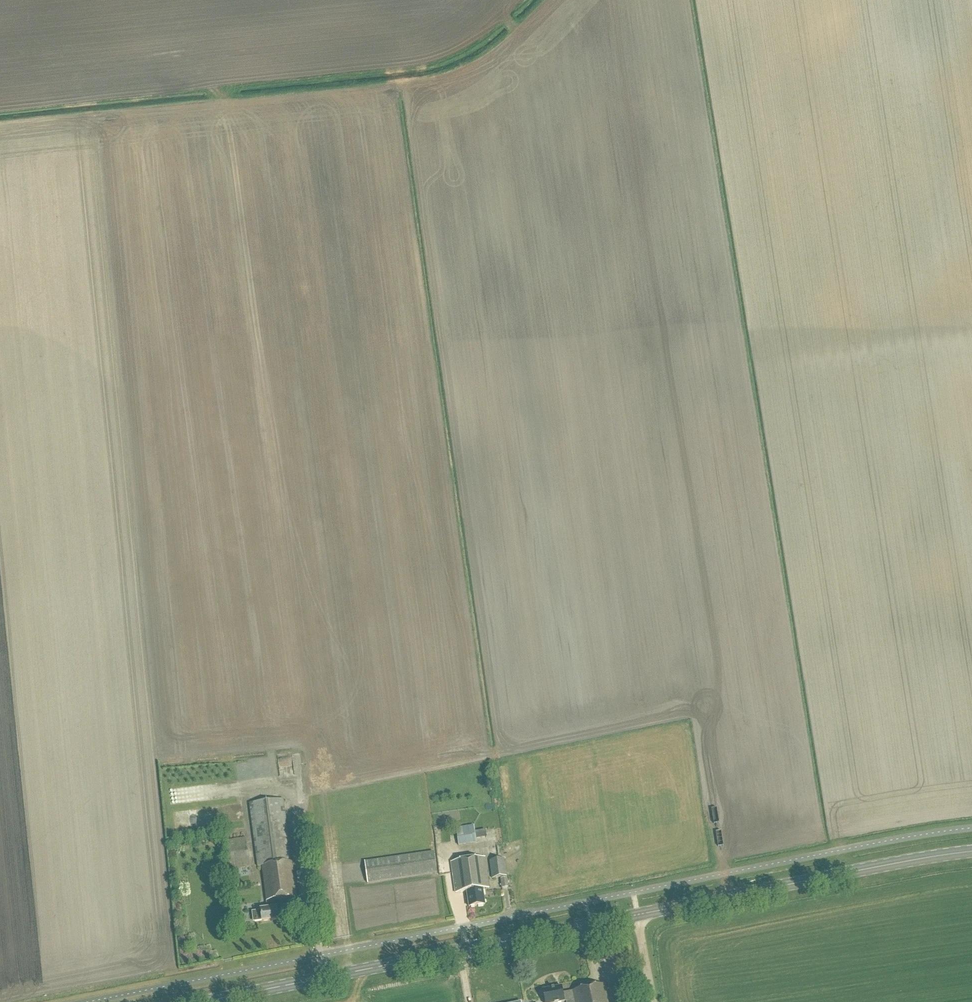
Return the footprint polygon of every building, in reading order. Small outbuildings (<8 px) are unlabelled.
[(265,765),(265,776),(276,776),(276,765),(265,765)] [(286,786),(286,782),(293,782),(293,778),(281,778),(281,786),(286,786)] [(238,787),(225,789),(227,801),(240,799),(238,787)] [(292,863),(283,799),(250,804),(258,868),(261,867),(266,910),(252,912),(250,914),(251,922),(253,923),(261,922),(261,923),(278,920),(276,909),(275,901),(296,898),(291,863),(292,863)] [(457,829),(459,846),(478,843),(475,826),(457,829)] [(228,842),(232,870),(251,868),(247,839),(228,842)] [(434,853),(364,862),(367,884),(437,874),(434,853)] [(467,891),(470,908),(486,905),(483,889),(489,889),(484,858),(452,863),(456,893),(467,891)] [(490,861),(492,878),(507,876),(505,859),(490,861)] [(604,985),(573,991),(563,993),(562,987),(543,990),(545,1001),(563,1001),(565,1001),(567,1001),(608,1001),(604,985)]
